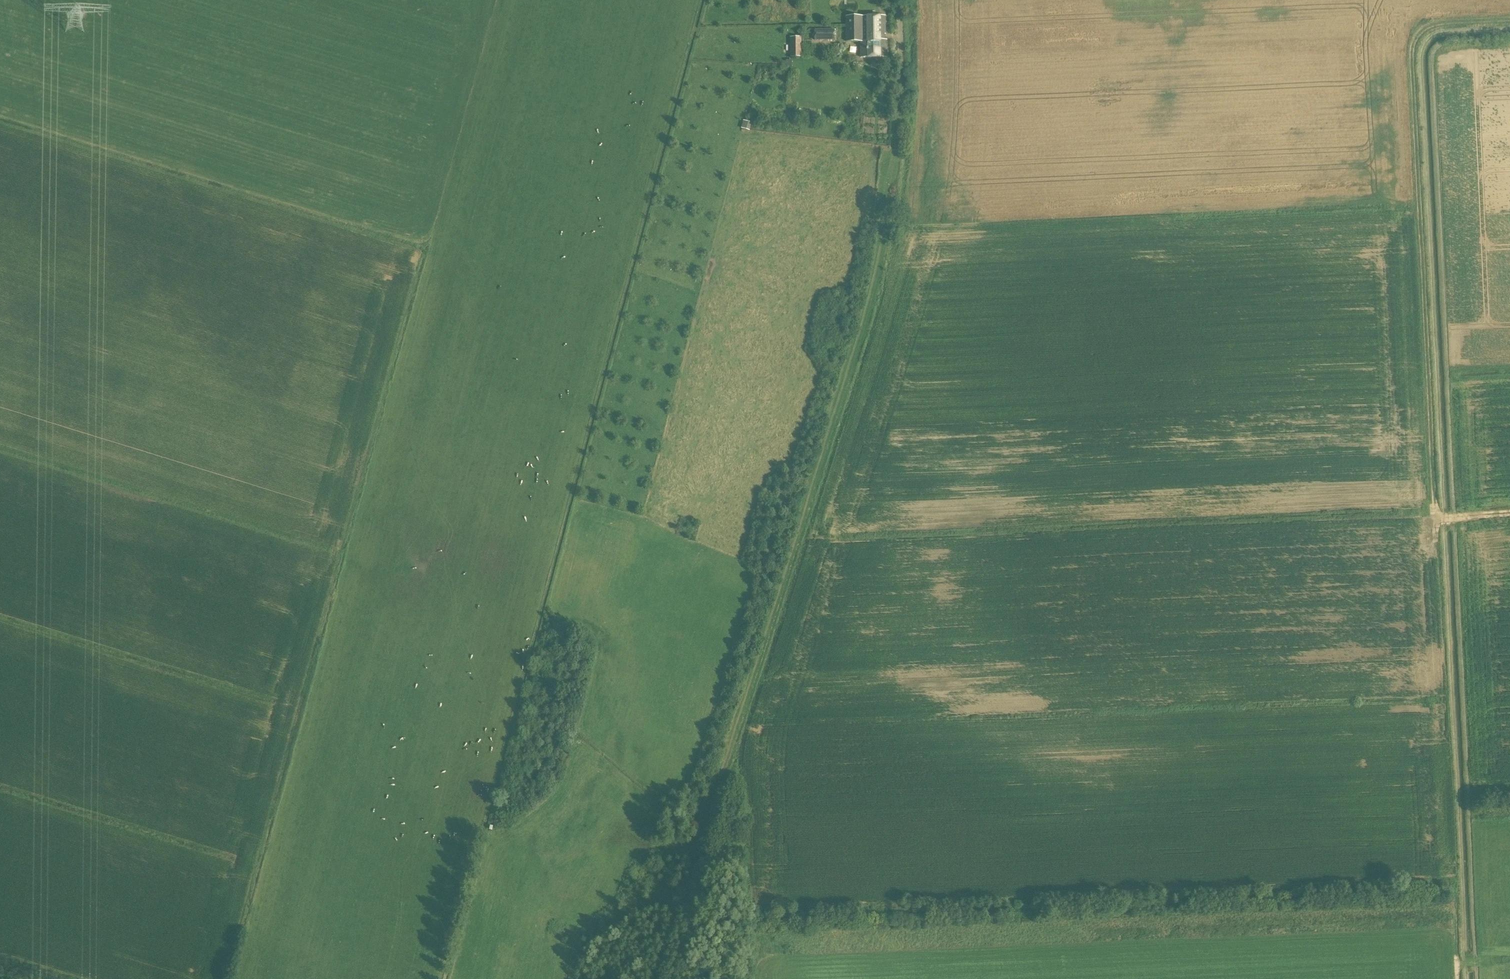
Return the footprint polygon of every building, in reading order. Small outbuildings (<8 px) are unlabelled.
[(885,32),(885,16),(847,17),(847,25),(847,42),(861,42),(861,58),(887,57),(887,40),(886,40),(885,32)] [(815,41),(835,40),(835,29),(815,30),(815,41)] [(790,36),(790,57),(800,57),(800,36),(790,36)]
